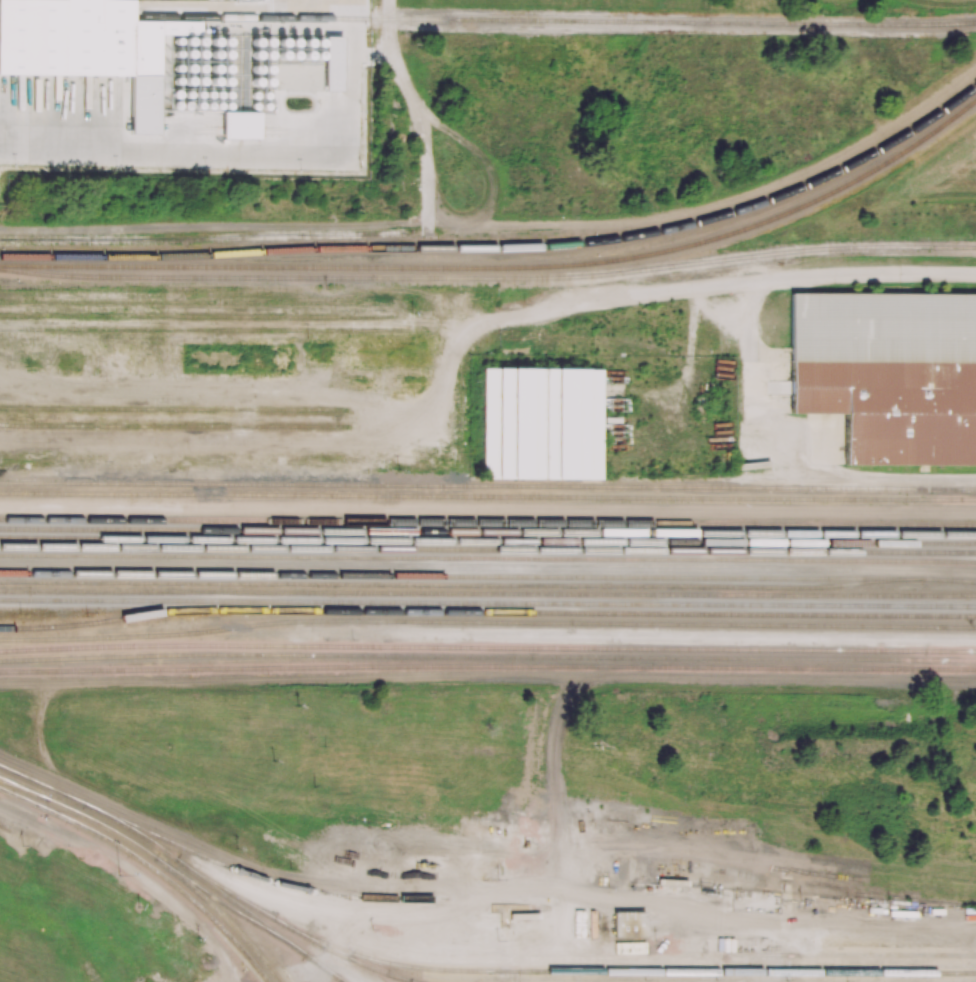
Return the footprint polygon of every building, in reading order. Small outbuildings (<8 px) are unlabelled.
[(792,294),(975,294),(975,361),(792,361),(792,294)] [(792,361),(975,361),(975,465),(846,465),(846,414),(792,414),(792,361)] [(483,368),(604,370),(603,479),(482,478),(483,368)]
